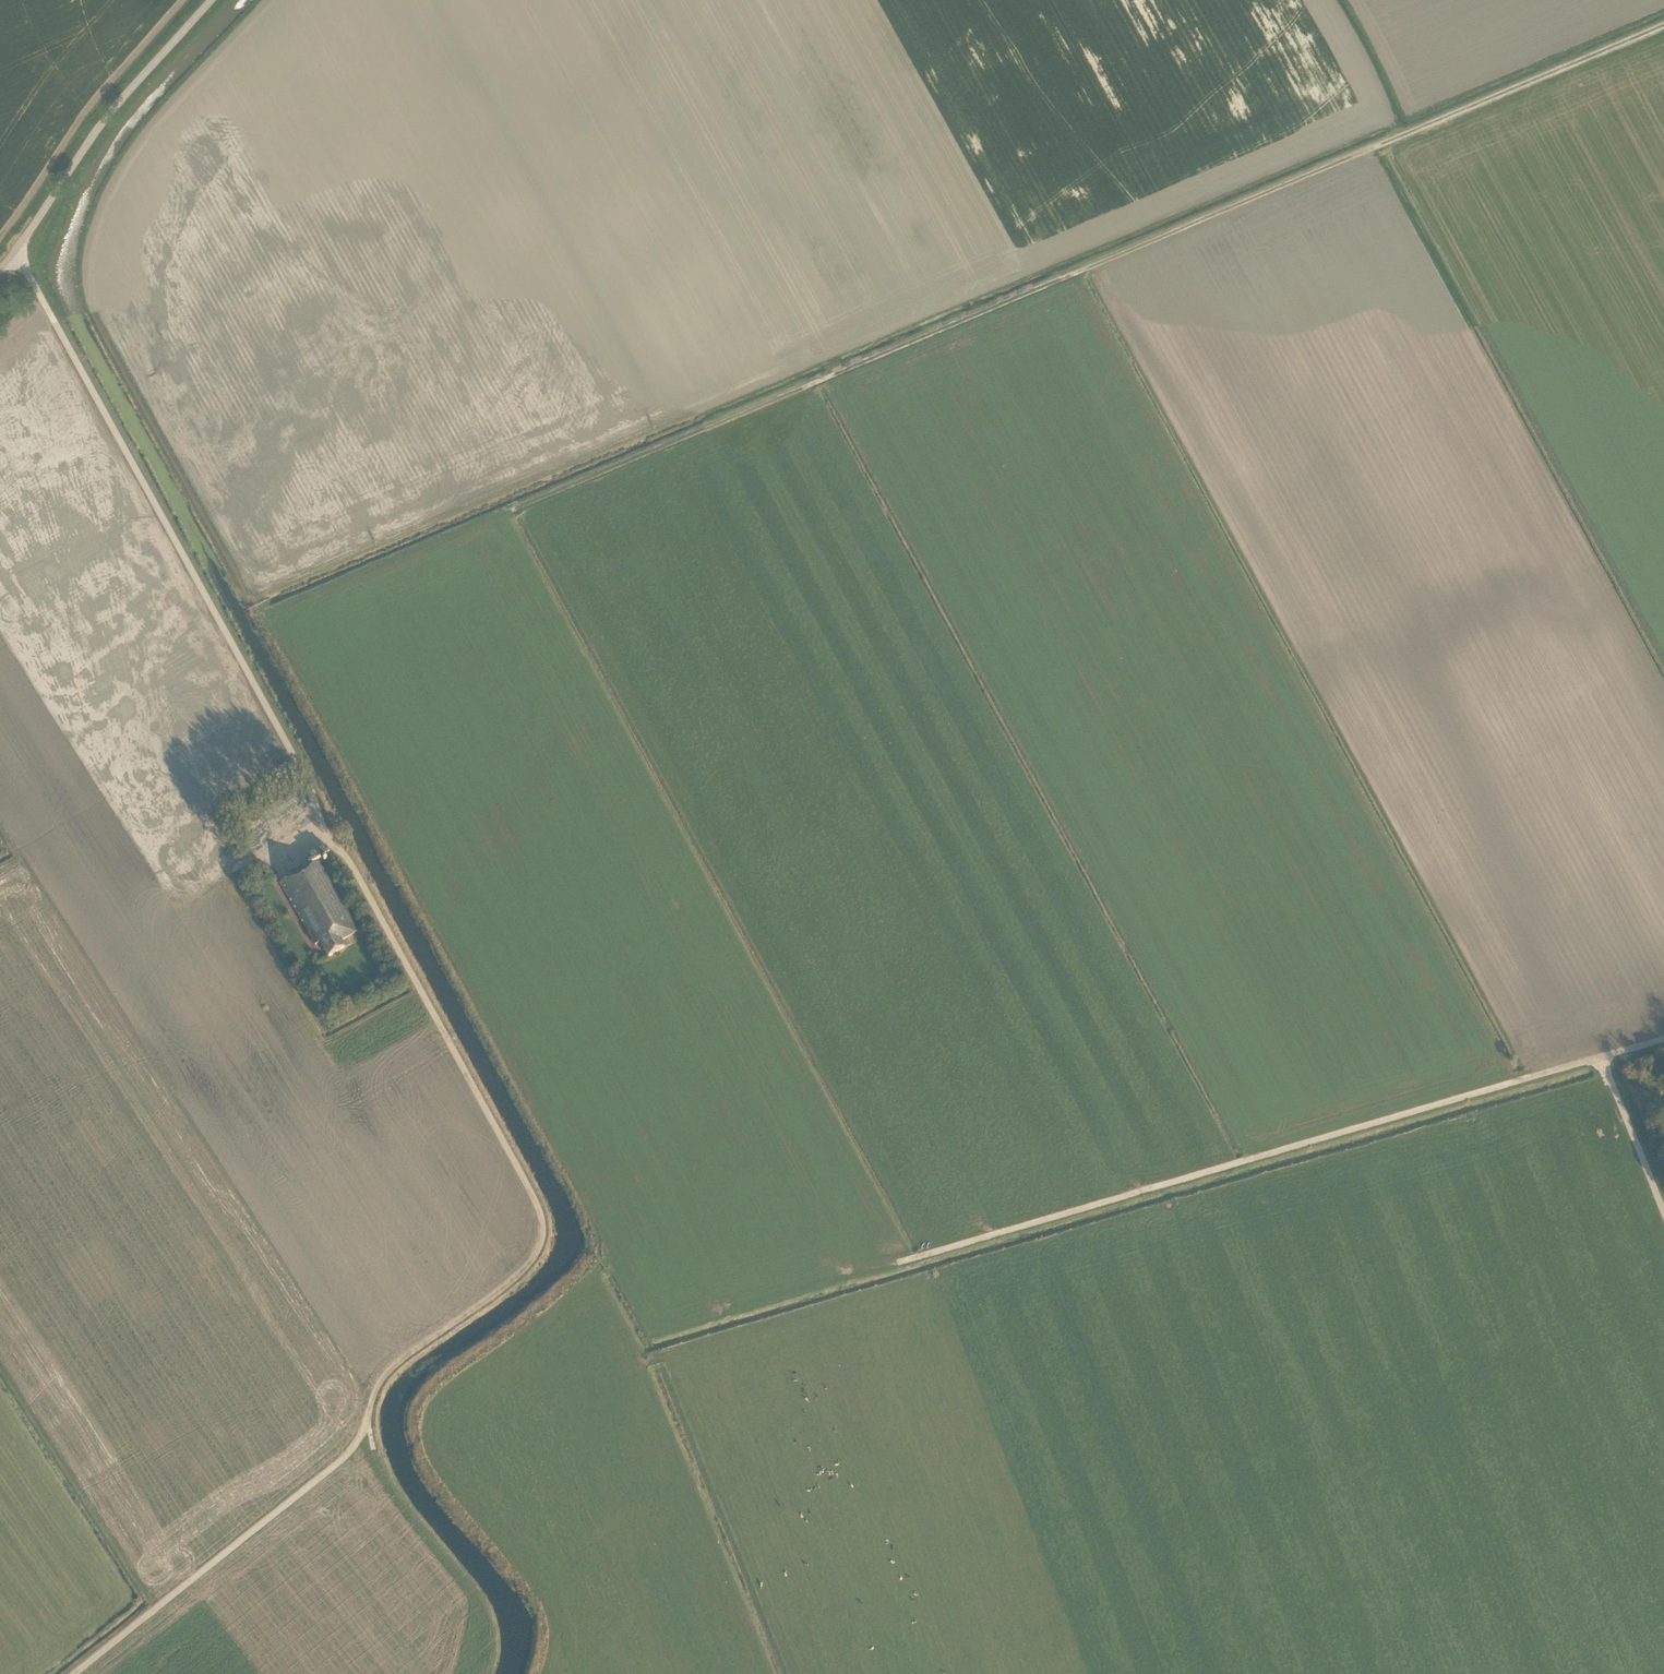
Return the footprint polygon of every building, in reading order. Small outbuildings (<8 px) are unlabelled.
[(358,931),(318,860),(280,882),(315,946),(321,943),(329,957),(345,948),(341,940),(358,931)]
